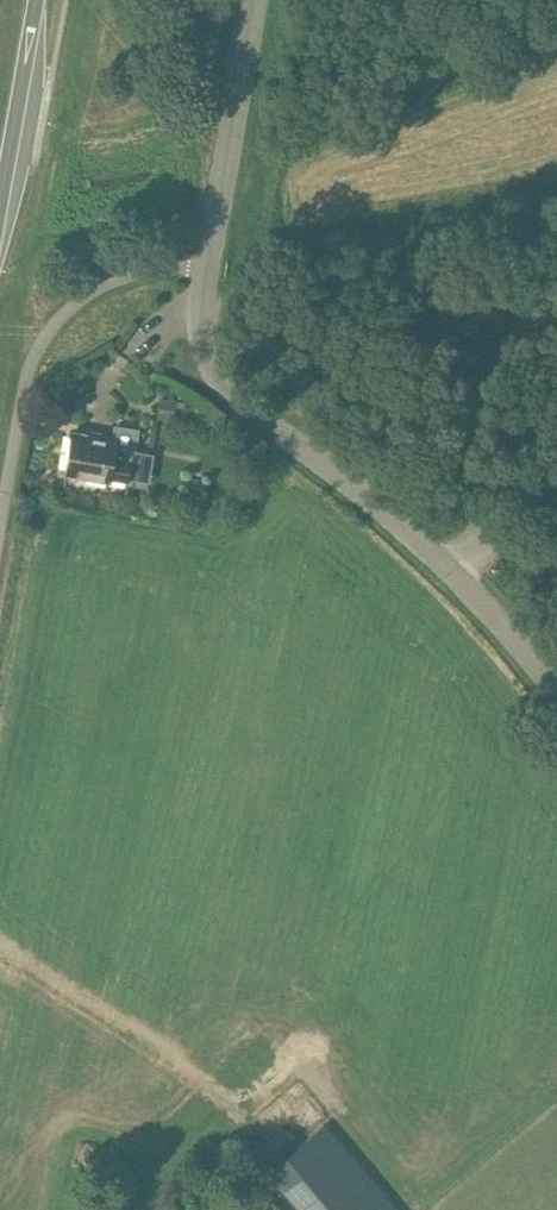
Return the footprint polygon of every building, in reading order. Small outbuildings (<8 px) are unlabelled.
[(159,397),(156,419),(172,422),(175,407),(186,409),(187,401),(159,397)] [(72,433),(65,470),(111,478),(112,475),(127,478),(149,482),(154,455),(134,451),(138,432),(116,428),(115,435),(88,431),(87,436),(72,433)] [(235,486),(229,507),(240,510),(246,490),(235,486)] [(324,1125),(268,1172),(300,1209),(397,1209),(324,1125)]
